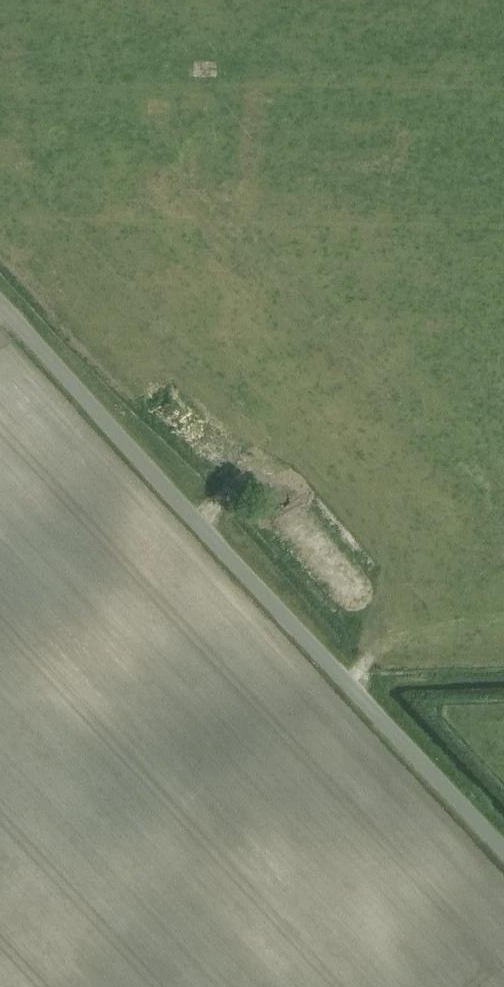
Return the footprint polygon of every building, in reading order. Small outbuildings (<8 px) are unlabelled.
[(154,103),(154,115),(175,114),(175,102),(154,103)]
